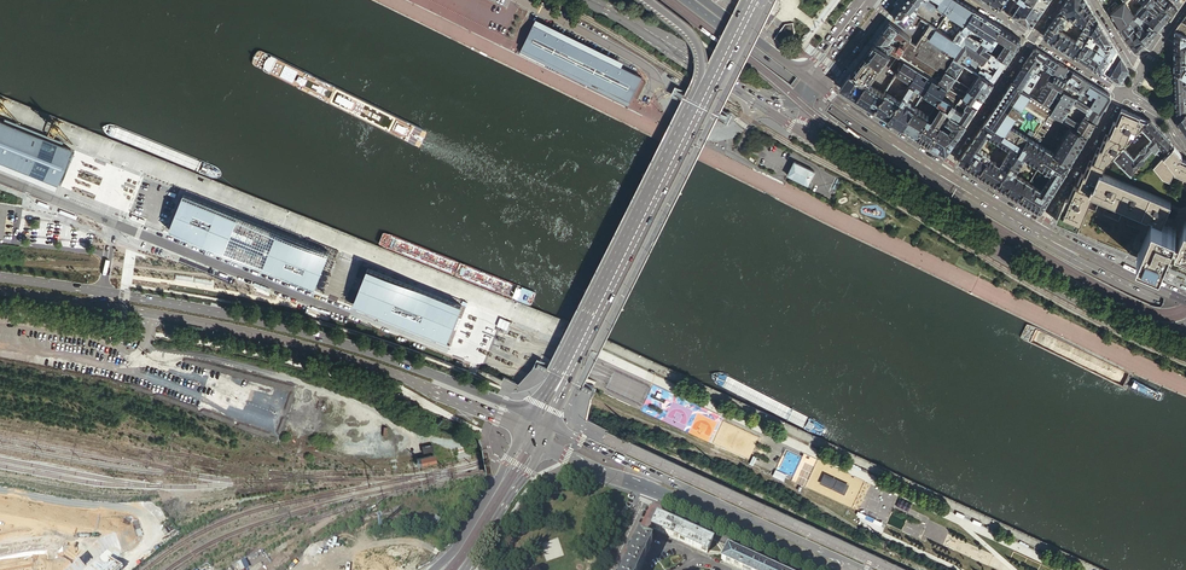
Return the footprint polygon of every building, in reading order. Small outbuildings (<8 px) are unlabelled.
[(935,8),(938,5),(938,4),(932,0),(906,0),(898,10),(893,17),(905,25),(907,25),(909,23),(910,23),(914,18),(913,16),(915,14),(917,11),(917,8),(916,7),(921,0),(924,2),(935,8)] [(940,1),(938,4),(938,5),(945,9),(948,11),(947,13),(965,24),(975,10),(970,6),(967,5),(960,0),(940,0),(940,1)] [(989,1),(1000,8),(1005,2),(1006,0),(987,0),(989,1)] [(1004,11),(1007,13),(1012,16),(1021,2),(1018,0),(1006,0),(1005,2),(1008,4),(1008,5),(1004,11)] [(1012,16),(1029,26),(1032,25),(1041,11),(1024,0),(1018,0),(1021,2),(1012,16)] [(1041,11),(1044,7),(1049,0),(1024,0),(1041,11)] [(1076,56),(1085,42),(1094,27),(1089,24),(1090,23),(1088,22),(1086,25),(1084,24),(1083,24),(1083,25),(1074,40),(1059,30),(1055,28),(1057,24),(1058,24),(1058,25),(1059,25),(1060,25),(1061,25),(1062,25),(1063,25),(1063,24),(1064,23),(1064,22),(1063,20),(1062,19),(1066,15),(1081,24),(1082,23),(1092,10),(1086,0),(1066,0),(1057,13),(1044,33),(1045,36),(1054,42),(1076,56)] [(1133,14),(1125,0),(1123,2),(1121,4),(1119,5),(1111,11),(1113,16),(1118,23),(1121,28),(1130,18),(1133,15),(1133,14)] [(1144,3),(1143,3),(1165,21),(1168,17),(1171,13),(1155,0),(1146,0),(1144,3)] [(1173,4),(1167,0),(1155,0),(1171,13),(1174,10),(1176,7),(1173,4)] [(1111,11),(1119,5),(1115,1),(1108,7),(1111,11)] [(1162,25),(1165,21),(1143,3),(1136,11),(1158,30),(1162,25)] [(938,5),(935,8),(946,15),(947,13),(948,11),(945,9),(938,5)] [(965,24),(963,27),(955,41),(961,45),(964,41),(988,56),(991,52),(986,49),(990,44),(1001,26),(988,18),(975,10),(965,24)] [(1090,23),(1095,15),(1093,12),(1092,10),(1082,23),(1084,24),(1086,25),(1088,22),(1090,23)] [(1156,33),(1158,30),(1136,11),(1133,14),(1133,15),(1152,37),(1156,33)] [(921,19),(915,14),(913,16),(914,18),(910,23),(909,23),(907,25),(917,24),(921,19)] [(1094,27),(1098,20),(1095,15),(1090,23),(1089,24),(1094,27)] [(1133,15),(1130,18),(1134,25),(1138,22),(1140,25),(1139,26),(1140,27),(1137,29),(1145,42),(1147,44),(1150,40),(1152,37),(1133,15)] [(1130,18),(1121,28),(1123,31),(1125,35),(1134,25),(1130,18)] [(536,19),(533,24),(579,46),(583,48),(631,72),(633,67),(620,60),(585,43),(582,41),(536,19)] [(1104,53),(1111,42),(1108,37),(1101,26),(1098,20),(1094,27),(1085,42),(1093,47),(1097,49),(1104,53)] [(899,29),(890,21),(888,24),(885,27),(895,35),(899,29)] [(1181,21),(1177,27),(1174,30),(1174,31),(1185,37),(1185,25),(1181,21)] [(785,24),(782,28),(792,36),(794,33),(793,23),(785,24)] [(583,48),(579,46),(533,24),(522,47),(630,101),(642,77),(631,72),(583,48)] [(905,49),(900,58),(905,61),(919,70),(933,79),(937,81),(944,72),(945,69),(954,57),(961,45),(955,41),(938,30),(937,29),(929,24),(923,34),(916,44),(910,41),(908,44),(905,49)] [(1134,25),(1125,35),(1135,50),(1141,45),(1145,42),(1137,29),(1134,25)] [(965,35),(968,37),(974,28),(971,26),(968,31),(967,31),(965,35)] [(1006,42),(1016,48),(1021,41),(1020,38),(1010,32),(1001,26),(990,44),(994,46),(995,47),(1000,38),(1006,42)] [(885,27),(883,30),(893,37),(895,35),(885,27)] [(792,36),(782,28),(774,38),(785,46),(792,36)] [(908,44),(910,41),(911,39),(911,38),(899,29),(895,35),(897,36),(908,44)] [(874,42),(875,43),(883,48),(889,51),(893,45),(890,42),(893,37),(883,30),(880,34),(874,42)] [(1174,31),(1174,52),(1174,59),(1174,64),(1185,64),(1185,49),(1185,37),(1174,31)] [(991,52),(997,56),(1006,42),(1000,38),(995,47),(994,46),(990,44),(986,49),(991,52)] [(959,60),(965,51),(984,63),(987,59),(988,56),(964,41),(961,45),(954,57),(959,60)] [(997,56),(1007,62),(1013,53),(1016,48),(1006,42),(997,56)] [(1095,68),(1102,56),(1104,53),(1097,49),(1092,56),(1088,54),(1093,47),(1085,42),(1076,56),(1085,62),(1095,68)] [(1109,60),(1116,50),(1115,49),(1114,47),(1111,42),(1104,53),(1102,56),(1109,60)] [(855,67),(850,74),(860,79),(862,81),(865,77),(870,81),(891,52),(889,51),(883,48),(875,43),(871,48),(870,47),(862,58),(859,62),(855,67)] [(893,45),(889,51),(891,52),(897,56),(900,58),(905,49),(900,45),(898,48),(893,45)] [(522,47),(520,51),(628,104),(630,101),(522,47)] [(1033,49),(1030,54),(1044,63),(1049,56),(1041,51),(1037,48),(1033,49)] [(1118,53),(1116,50),(1109,60),(1102,72),(1105,74),(1110,66),(1112,62),(1118,53)] [(964,63),(975,71),(978,72),(981,68),(984,63),(965,51),(959,60),(964,63)] [(978,72),(994,82),(1000,72),(1007,62),(997,56),(991,52),(988,56),(987,59),(990,61),(988,63),(996,68),(993,73),(985,68),(984,70),(981,68),(978,72)] [(1110,66),(1125,75),(1128,70),(1124,63),(1118,53),(1112,62),(1110,66)] [(1027,59),(1023,65),(1033,71),(1037,74),(1041,68),(1043,65),(1044,63),(1030,54),(1027,59)] [(900,58),(897,56),(889,67),(897,73),(905,61),(900,58)] [(1049,56),(1044,63),(1043,65),(1046,67),(1044,70),(1041,68),(1037,74),(1040,75),(1048,80),(1048,81),(1051,77),(1052,75),(1054,72),(1060,63),(1058,62),(1052,58),(1049,56)] [(1095,68),(1102,72),(1109,60),(1102,56),(1095,68)] [(944,72),(954,79),(956,76),(964,63),(959,60),(954,57),(945,69),(944,72)] [(905,61),(897,73),(896,74),(910,83),(919,70),(905,61)] [(1063,65),(1060,63),(1054,72),(1058,75),(1055,79),(1053,79),(1051,77),(1048,81),(1062,89),(1074,71),(1071,70),(1063,65)] [(1174,71),(1178,73),(1185,79),(1185,71),(1184,70),(1185,68),(1185,65),(1185,64),(1174,64),(1174,68),(1174,71)] [(1017,73),(1011,82),(1021,88),(1033,71),(1023,65),(1017,73)] [(1110,66),(1105,74),(1115,80),(1120,83),(1125,75),(1110,66)] [(905,91),(889,117),(892,119),(900,124),(903,126),(915,108),(910,105),(911,104),(906,101),(915,88),(924,94),(933,79),(919,70),(910,83),(905,91)] [(1033,71),(1021,88),(1028,92),(1037,98),(1041,90),(1033,85),(1040,75),(1037,74),(1033,71)] [(1076,73),(1074,71),(1062,89),(1064,90),(1067,92),(1070,88),(1074,91),(1076,89),(1083,77),(1081,76),(1076,73)] [(1178,73),(1174,71),(1175,89),(1176,99),(1183,98),(1183,102),(1185,105),(1185,102),(1185,103),(1184,101),(1185,99),(1185,98),(1185,96),(1185,89),(1185,90),(1185,79),(1178,73)] [(944,72),(937,81),(948,88),(954,79),(944,72)] [(968,88),(983,98),(989,88),(994,82),(978,72),(968,88)] [(860,79),(850,74),(840,87),(846,91),(856,97),(866,84),(862,81),(860,79)] [(1087,80),(1083,77),(1076,89),(1082,93),(1084,89),(1087,91),(1092,83),(1087,80)] [(937,81),(933,79),(924,94),(938,103),(943,96),(948,88),(937,81)] [(954,79),(948,88),(961,96),(962,97),(968,88),(954,79)] [(1064,90),(1062,89),(1048,81),(1048,80),(1041,90),(1037,98),(1048,105),(1053,98),(1054,96),(1056,92),(1061,95),(1064,90)] [(866,84),(856,97),(867,104),(875,109),(884,93),(870,84),(867,82),(867,83),(866,84)] [(884,93),(875,109),(877,110),(884,115),(889,117),(905,91),(901,88),(896,96),(889,92),(894,85),(893,84),(891,82),(884,93)] [(991,113),(985,121),(1004,133),(1009,126),(1023,105),(1043,118),(1048,111),(1050,112),(1053,108),(1048,105),(1037,98),(1028,92),(1021,88),(1011,82),(991,113)] [(1098,87),(1092,83),(1087,91),(1090,93),(1088,96),(1094,100),(1090,107),(1101,114),(1104,109),(1107,104),(1109,101),(1111,98),(1110,94),(1098,87)] [(948,88),(943,96),(956,104),(961,96),(948,88)] [(968,88),(962,97),(977,106),(981,101),(983,98),(968,88)] [(1070,88),(1067,92),(1081,101),(1087,91),(1084,89),(1082,93),(1076,89),(1074,91),(1070,88)] [(1053,108),(1050,112),(1071,125),(1087,136),(1093,127),(1096,122),(1099,116),(1101,114),(1090,107),(1090,106),(1081,101),(1067,92),(1064,90),(1061,95),(1053,108)] [(1087,91),(1081,101),(1090,106),(1090,107),(1094,100),(1088,96),(1090,93),(1087,91)] [(929,118),(918,135),(922,138),(931,144),(942,126),(939,124),(948,110),(951,112),(956,104),(943,96),(938,103),(938,104),(941,106),(932,120),(929,118)] [(962,97),(961,96),(956,104),(951,112),(950,113),(966,123),(971,115),(977,106),(962,97)] [(1177,121),(1185,111),(1185,105),(1183,102),(1183,98),(1176,99),(1176,109),(1177,121)] [(930,116),(929,118),(932,120),(941,106),(938,104),(930,116)] [(915,108),(903,126),(909,130),(918,135),(929,118),(930,116),(915,107),(915,108)] [(1091,193),(1101,173),(1104,166),(1106,162),(1108,163),(1114,157),(1123,147),(1142,127),(1147,122),(1140,118),(1140,116),(1121,108),(1116,122),(1113,121),(1108,135),(1106,134),(1100,146),(1099,148),(1098,147),(1091,160),(1089,160),(1083,173),(1081,172),(1080,175),(1075,186),(1091,193)] [(946,120),(950,113),(951,112),(948,110),(939,124),(942,126),(946,120)] [(1177,121),(1180,125),(1185,134),(1185,111),(1177,121)] [(957,136),(966,123),(950,113),(946,120),(948,122),(950,123),(953,125),(949,130),(957,136)] [(4,118),(2,122),(55,143),(56,139),(4,118)] [(1157,127),(1150,119),(1149,120),(1147,122),(1142,127),(1152,138),(1134,157),(1123,147),(1114,157),(1131,174),(1141,164),(1143,164),(1144,163),(1145,162),(1145,161),(1145,160),(1153,151),(1155,153),(1160,148),(1163,150),(1166,153),(1173,145),(1157,127)] [(56,185),(62,171),(70,149),(60,145),(55,143),(2,122),(0,121),(0,162),(56,185)] [(1004,133),(985,121),(974,138),(964,152),(959,160),(961,162),(973,169),(978,173),(988,157),(989,155),(978,148),(987,134),(998,141),(1004,133)] [(1087,136),(1071,125),(1054,153),(1070,163),(1075,156),(1086,137),(1087,136)] [(942,126),(931,144),(934,146),(942,150),(946,153),(953,143),(957,136),(949,130),(946,129),(944,127),(942,126)] [(1004,133),(1023,144),(1028,137),(1009,126),(1004,133)] [(1004,133),(998,141),(1010,148),(1018,152),(1023,144),(1004,133)] [(1018,152),(997,184),(1011,193),(1019,198),(1029,181),(1015,173),(1025,156),(1039,165),(1049,150),(1033,140),(1030,138),(1028,137),(1023,144),(1018,152)] [(1181,157),(1180,157),(1181,154),(1178,150),(1175,147),(1173,145),(1166,153),(1163,156),(1152,167),(1162,179),(1169,182),(1170,179),(1174,171),(1185,176),(1185,159),(1181,157)] [(988,157),(978,173),(981,174),(988,179),(995,183),(997,184),(1018,152),(1010,148),(999,164),(988,157)] [(1029,181),(1019,198),(1040,211),(1045,204),(1070,163),(1054,153),(1049,150),(1039,165),(1050,172),(1048,175),(1050,176),(1041,189),(1029,181)] [(795,160),(788,174),(809,185),(816,170),(795,160)] [(0,162),(0,169),(54,191),(56,185),(0,162)] [(1101,173),(1091,193),(1093,193),(1101,197),(1109,200),(1124,207),(1132,210),(1139,214),(1147,217),(1148,216),(1150,217),(1153,218),(1162,223),(1169,206),(1171,202),(1101,173)] [(1071,190),(1070,194),(1089,202),(1091,198),(1093,193),(1091,193),(1075,186),(1073,185),(1071,190)] [(329,252),(184,194),(170,230),(315,288),(329,252)] [(1077,229),(1087,206),(1089,202),(1070,194),(1067,199),(1066,198),(1060,212),(1056,220),(1077,229)] [(1099,201),(1095,210),(1103,213),(1107,204),(1109,200),(1101,197),(1099,201)] [(1087,206),(1077,229),(1128,251),(1138,228),(1126,223),(1129,217),(1121,214),(1118,220),(1103,213),(1095,210),(1087,206)] [(1121,214),(1129,217),(1130,214),(1132,210),(1124,207),(1122,211),(1121,214)] [(1153,218),(1151,223),(1137,255),(1160,265),(1168,247),(1172,237),(1175,238),(1177,239),(1174,245),(1185,250),(1185,223),(1184,222),(1179,234),(1176,233),(1174,232),(1175,229),(1163,224),(1162,223),(1153,218)] [(462,305),(368,268),(354,304),(447,341),(462,305)] [(434,455),(417,459),(418,465),(436,461),(434,455)] [(657,513),(650,527),(707,553),(713,539),(701,534),(697,532),(667,518),(657,513)] [(32,516),(19,514),(18,524),(31,525),(32,516)] [(622,569),(638,569),(652,541),(645,538),(638,535),(622,569)] [(745,569),(780,569),(727,546),(721,559),(745,569)]
